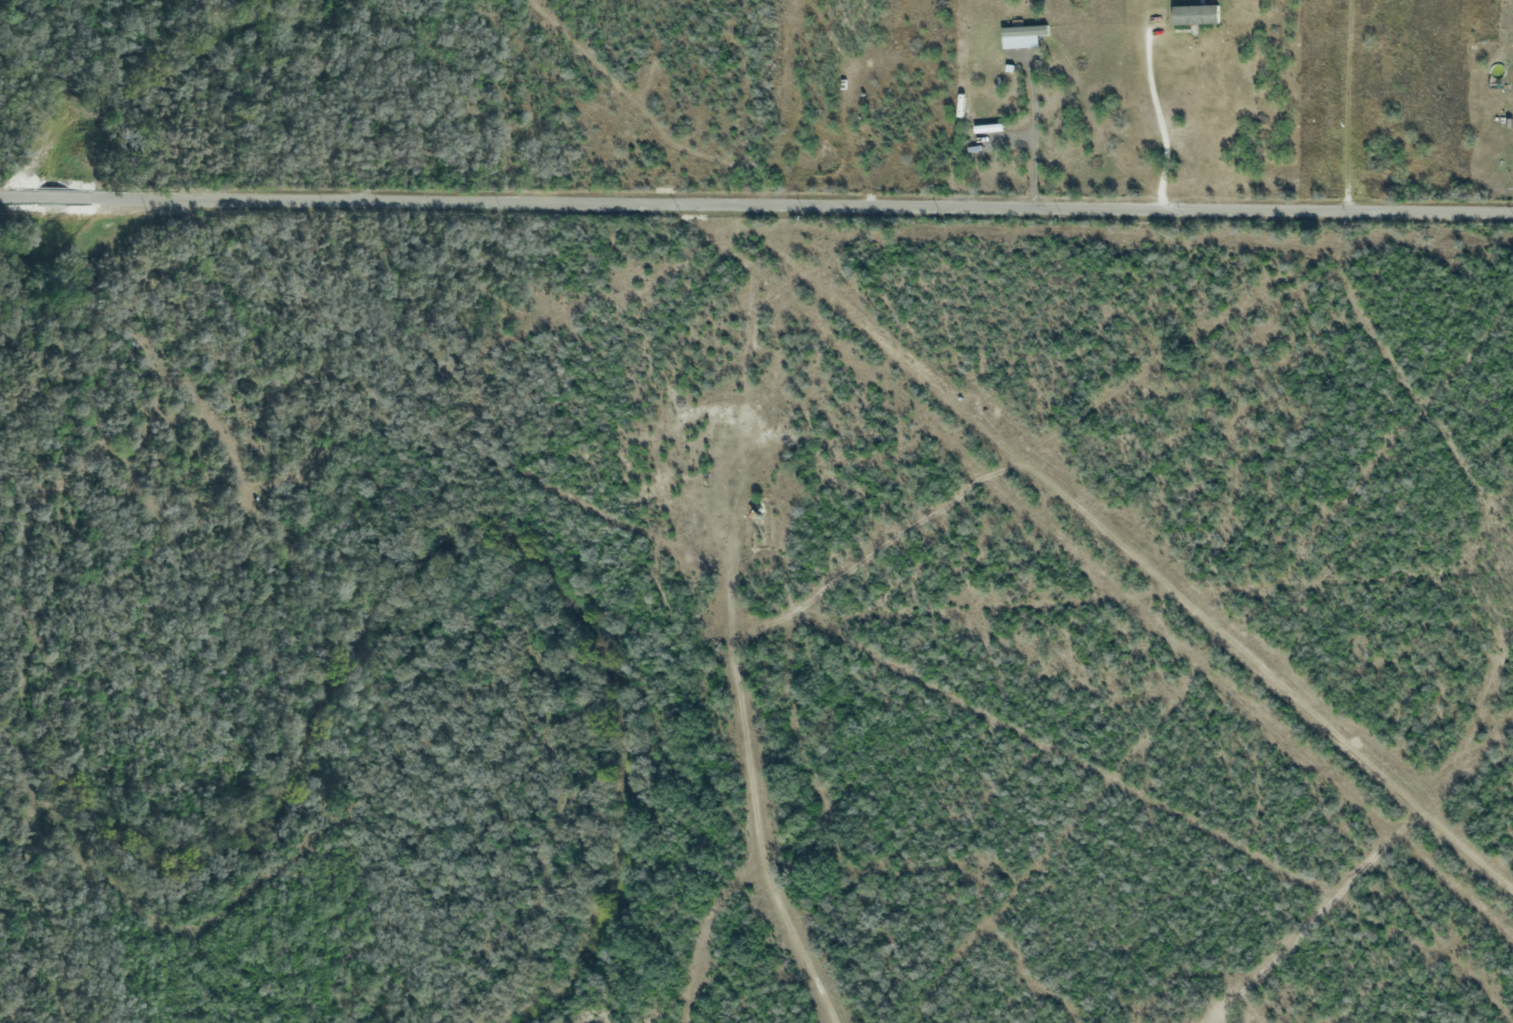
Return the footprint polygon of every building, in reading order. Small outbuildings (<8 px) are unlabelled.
[(1173,25),(1218,25),(1218,5),(1173,5),(1173,25)]
